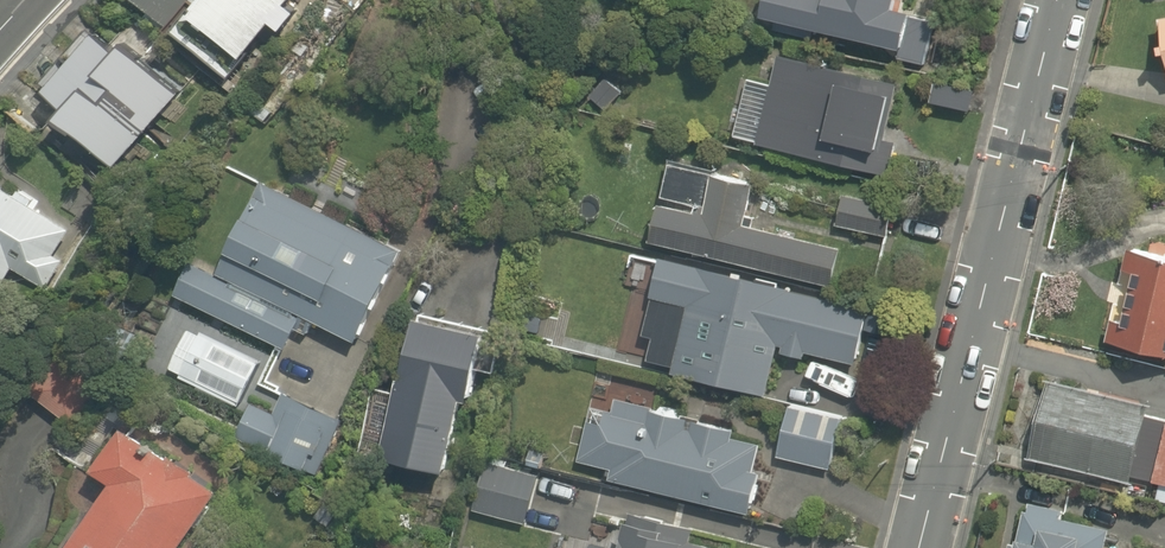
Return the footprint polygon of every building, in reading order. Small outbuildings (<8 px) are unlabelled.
[(293,1),(294,0),(132,0),(231,79),(274,25),(283,32),(302,8),(293,1)] [(535,9),(549,0),(529,0),(535,9)] [(765,16),(898,52),(909,12),(894,8),(896,0),(769,0),(765,16)] [(113,48),(93,31),(42,90),(61,107),(53,116),(114,169),(181,92),(121,39),(113,48)] [(895,81),(784,53),(761,144),(872,172),(895,81)] [(784,349),(856,368),(874,300),(829,288),(840,247),(745,223),(756,183),(683,165),(670,162),(650,242),(662,245),(639,337),(650,340),(644,363),(772,395),(778,372),(784,349)] [(46,287),(81,232),(0,180),(0,287),(3,289),(16,269),(46,287)] [(294,329),(306,335),(313,320),(356,341),(399,252),(256,182),(212,272),(191,262),(174,295),(196,306),(285,349),(294,329)] [(1145,208),(1137,247),(1128,245),(1107,339),(1164,352),(1164,212),(1145,208)] [(488,325),(415,308),(381,454),(453,471),(488,325)] [(1047,377),(1030,459),(1164,487),(1164,402),(1047,377)] [(340,420),(284,388),(272,409),(256,399),(236,435),(252,444),(308,476),(340,420)] [(579,460),(610,468),(607,478),(749,514),(767,443),(629,408),(625,407),(594,399),(579,460)] [(217,490),(191,473),(199,462),(160,437),(152,449),(117,427),(92,466),(110,477),(92,506),(65,547),(179,547),(217,490)] [(835,443),(783,430),(777,456),(828,469),(835,443)] [(523,524),(536,475),(487,462),(474,511),(523,524)] [(696,521),(573,487),(556,547),(722,547),(717,547),(691,539),(696,521)] [(1064,530),(1013,521),(1009,547),(1125,547),(1126,541),(1064,530)]
